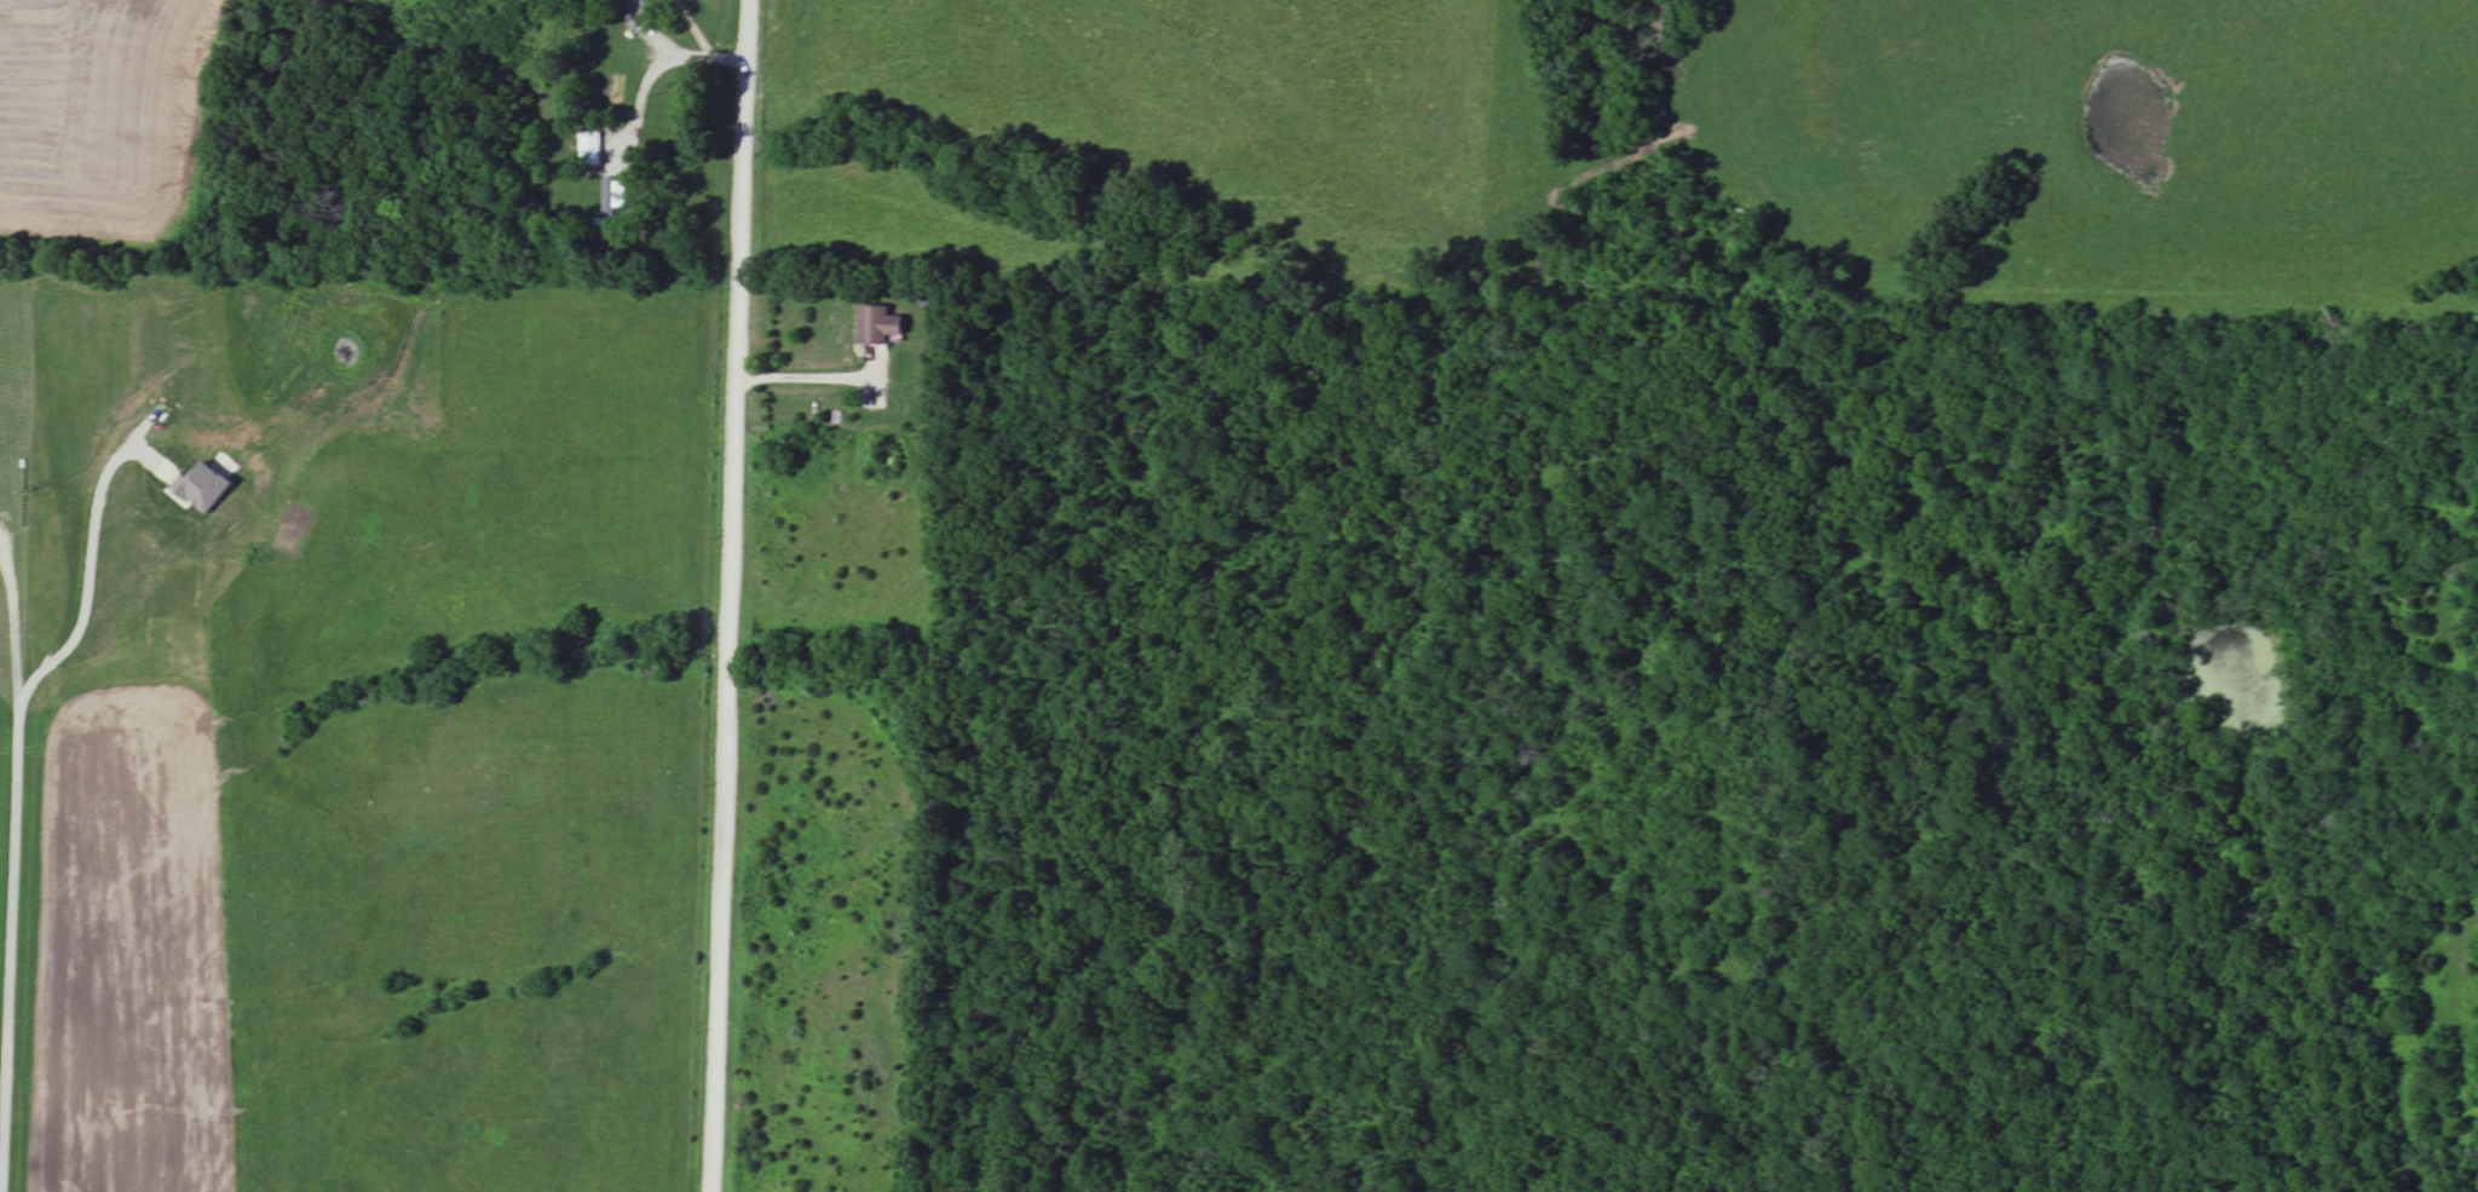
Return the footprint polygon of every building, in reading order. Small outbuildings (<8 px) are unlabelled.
[(601,133),(580,133),(580,167),(601,167),(601,133)] [(604,241),(615,241),(615,180),(604,180),(604,241)] [(890,307),(858,307),(858,344),(904,344),(904,317),(890,317),(890,307)]
